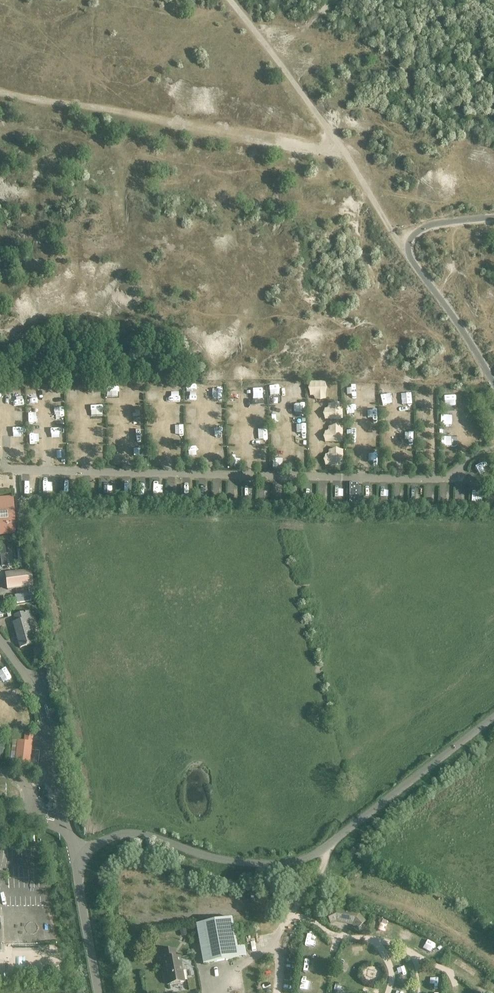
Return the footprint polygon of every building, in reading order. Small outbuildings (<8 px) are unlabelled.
[(12,532),(10,501),(0,502),(0,533),(12,532)] [(5,574),(7,590),(32,587),(30,571),(5,574)] [(27,620),(31,619),(29,612),(13,616),(15,623),(12,624),(19,648),(34,644),(27,620)] [(15,764),(30,766),(33,736),(25,735),(24,743),(17,742),(15,764)] [(335,910),(326,914),(330,922),(336,919),(354,922),(358,927),(358,928),(365,922),(358,914),(335,910)] [(231,918),(196,925),(203,964),(246,957),(244,946),(237,948),(231,918)] [(161,952),(167,985),(184,982),(180,957),(175,958),(174,950),(161,952)]
